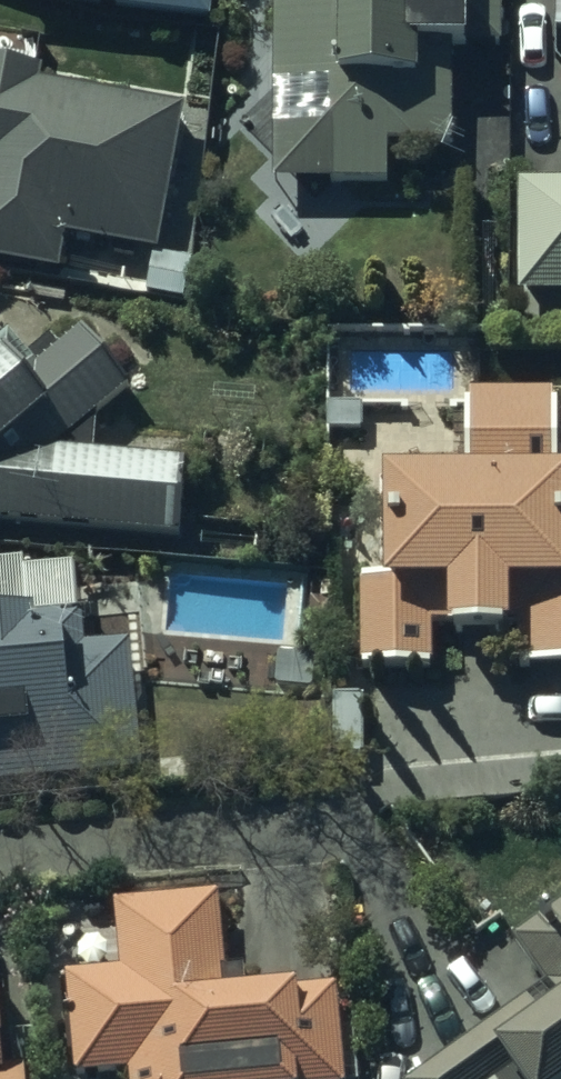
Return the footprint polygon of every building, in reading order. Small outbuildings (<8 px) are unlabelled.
[(115,12),(213,22),(216,0),(116,0),(115,12)] [(274,187),(387,188),(387,149),(451,150),(452,73),(419,72),(420,52),(503,52),(503,0),(274,0),(274,187)] [(62,272),(68,237),(158,253),(184,109),(177,107),(179,96),(132,87),(130,98),(42,83),(44,71),(0,63),(0,262),(62,272)] [(519,183),(518,297),(560,297),(560,184),(519,183)] [(80,330),(38,366),(9,332),(0,340),(0,522),(179,539),(180,460),(93,459),(94,420),(128,390),(80,330)] [(358,578),(358,671),(436,671),(435,588),(448,588),(449,638),(515,638),(516,674),(560,673),(560,477),(555,477),(554,393),(465,394),(466,478),(382,479),(383,578),(358,578)] [(140,779),(131,642),(82,645),(76,569),(23,573),(23,563),(0,565),(0,789),(140,779)] [(65,975),(77,1078),(96,1078),(125,1075),(126,1078),(360,1078),(354,1029),(342,1031),(337,990),(246,995),(245,972),(222,973),(218,899),(115,905),(119,972),(65,975)] [(419,1078),(560,1078),(560,906),(516,937),(560,1000),(537,1016),(510,978),(466,1009),(482,1032),(452,1053),(419,1078)] [(24,1068),(4,1070),(0,1031),(0,1078),(25,1078),(24,1068)]
